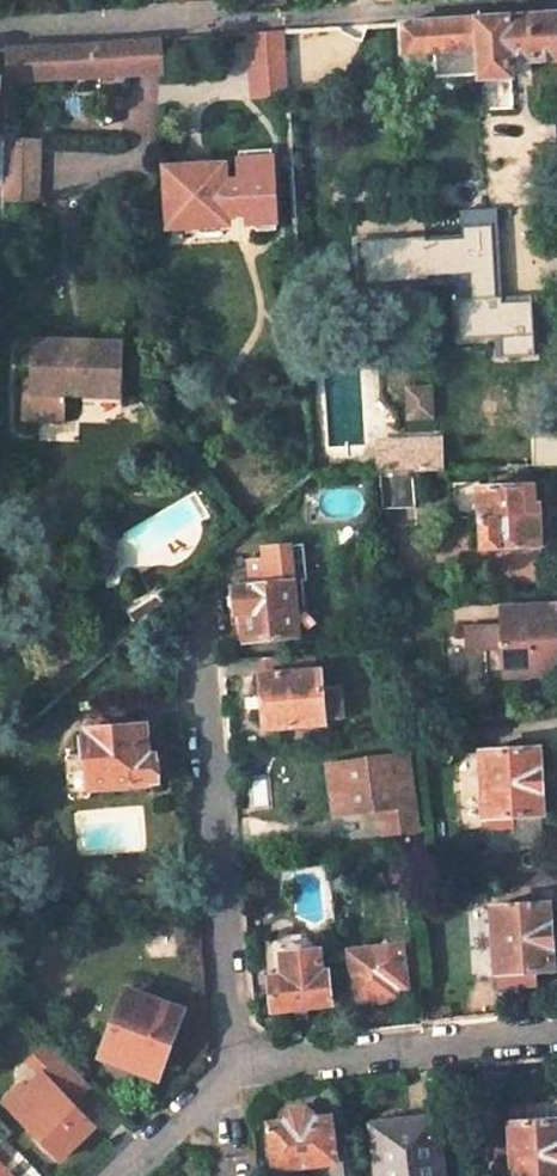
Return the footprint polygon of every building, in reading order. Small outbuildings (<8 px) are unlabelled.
[(253,10),(273,9),(273,0),(252,0),(253,10)] [(400,23),(402,54),(434,51),(436,78),(480,75),(480,78),(511,77),(510,62),(556,59),(556,13),(400,23)] [(286,94),(284,63),(282,30),(247,33),(251,96),(286,94)] [(161,39),(127,42),(129,75),(163,71),(161,39)] [(96,44),(7,48),(9,81),(129,75),(127,42),(96,44)] [(36,206),(40,140),(5,139),(2,204),(36,206)] [(214,164),(163,168),(168,227),(218,224),(227,215),(246,213),(247,223),(255,231),(276,229),(270,150),(237,152),(239,181),(225,183),(225,174),(223,169),(219,166),(214,165),(214,164)] [(424,238),(355,240),(356,290),(456,286),(458,337),(494,337),(494,357),(537,356),(531,295),(493,295),(490,225),(461,226),(462,237),(424,240),(424,238)] [(67,395),(123,397),(127,341),(32,338),(30,377),(24,377),(23,418),(65,419),(67,395)] [(435,432),(433,381),(394,382),(396,433),(435,432)] [(497,440),(499,469),(508,469),(508,467),(535,466),(556,465),(556,428),(532,429),(533,438),(497,440)] [(440,440),(380,442),(380,471),(413,470),(440,470),(440,440)] [(413,470),(380,471),(383,508),(416,508),(413,470)] [(536,485),(479,487),(482,547),(540,545),(536,485)] [(249,560),(252,584),(295,581),(297,608),(306,607),(303,579),(308,579),(304,543),(264,547),(265,559),(249,560)] [(252,584),(234,586),(236,614),(243,613),(245,640),(299,635),(297,608),(295,581),(252,584)] [(506,675),(551,673),(550,638),(556,638),(555,605),(502,607),(503,624),(466,627),(466,633),(470,676),(470,677),(506,675)] [(301,654),(266,656),(267,674),(303,671),(301,654)] [(267,674),(260,675),(264,727),(324,723),(324,716),(336,715),(338,709),(336,689),(321,690),(319,670),(303,671),(267,674)] [(146,724),(85,730),(87,753),(90,787),(151,782),(151,779),(159,778),(157,756),(149,757),(146,724)] [(538,748),(482,751),(485,817),(542,814),(538,748)] [(87,753),(65,755),(69,799),(90,797),(90,787),(87,753)] [(408,753),(328,765),(335,816),(381,810),(383,834),(419,829),(408,753)] [(542,814),(485,817),(486,829),(487,851),(543,845),(542,814)] [(549,903),(492,906),(497,985),(536,983),(536,970),(553,969),(549,903)] [(403,945),(347,951),(354,1001),(396,996),(395,987),(407,986),(403,945)] [(313,953),(268,959),(270,978),(315,972),(313,953)] [(315,972),(270,978),(273,1010),(332,1003),(328,970),(315,972)] [(127,995),(106,1052),(159,1071),(180,1015),(127,995)] [(42,1072),(25,1087),(20,1083),(3,1101),(59,1157),(92,1125),(87,1120),(72,1104),(75,1101),(70,1095),(86,1081),(59,1054),(47,1042),(30,1059),(42,1072)] [(287,1121),(269,1123),(274,1169),(337,1162),(331,1116),(313,1118),(313,1113),(307,1109),(291,1110),(286,1117),(287,1121)] [(381,1124),(386,1161),(377,1162),(379,1175),(443,1175),(435,1118),(381,1124)] [(512,1122),(516,1175),(556,1175),(556,1119),(512,1122)] [(42,1175),(19,1151),(14,1156),(0,1141),(0,1175),(41,1175),(42,1175)]
